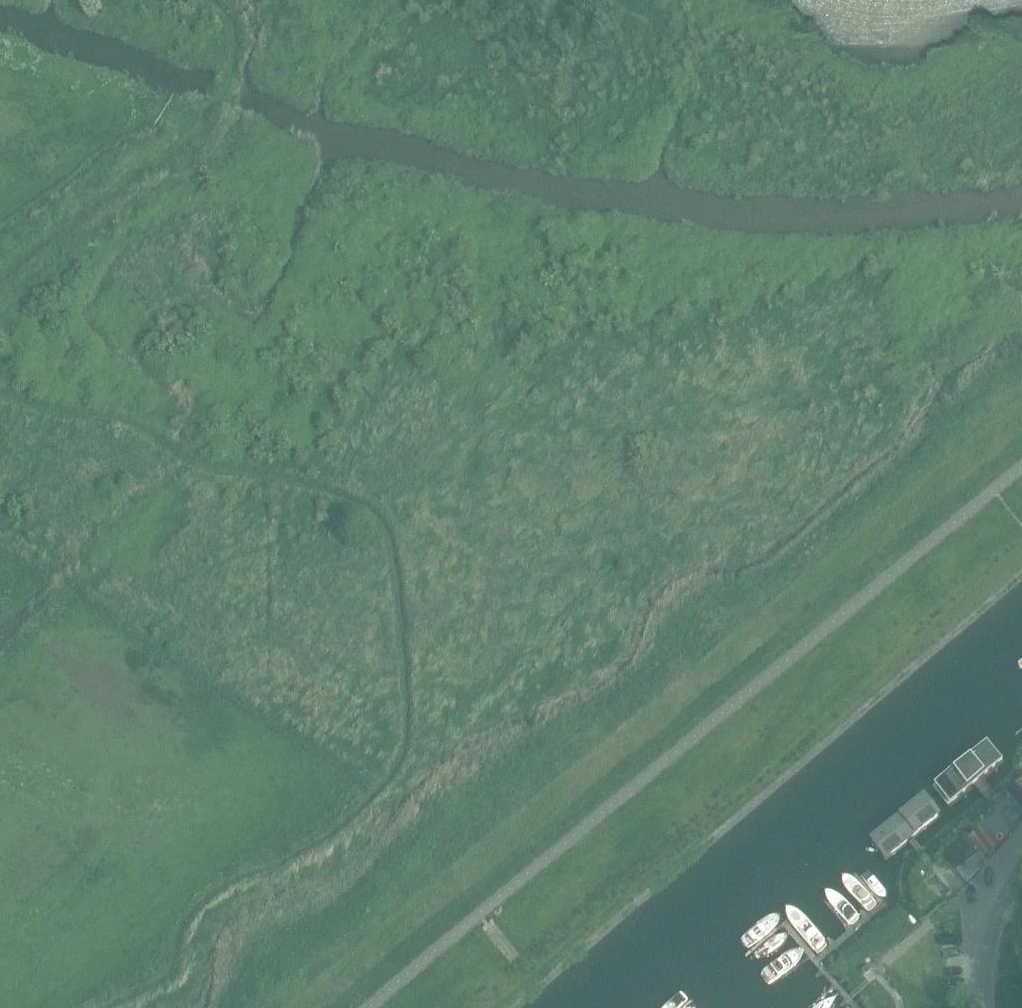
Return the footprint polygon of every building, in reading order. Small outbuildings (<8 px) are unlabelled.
[(985,737),(934,782),(932,783),(952,806),(1005,760),(985,737)] [(886,859),(942,812),(923,791),(868,837),(886,859)] [(983,829),(969,839),(984,858),(997,848),(983,829)] [(969,863),(958,871),(968,884),(972,880),(978,874),(969,863)]
